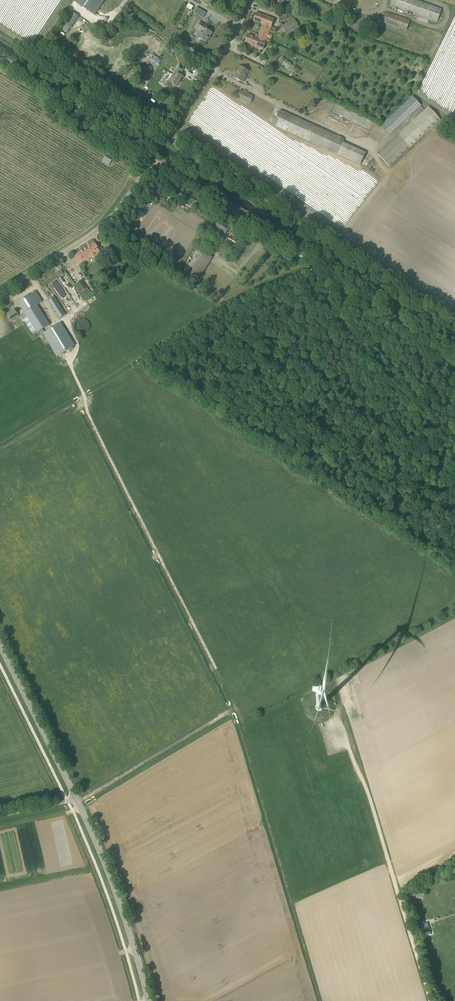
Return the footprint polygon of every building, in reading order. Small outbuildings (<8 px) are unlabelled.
[(74,1),(94,15),(104,0),(75,0),(74,1)] [(437,23),(442,9),(416,0),(392,0),(389,6),(437,23)] [(332,10),(327,15),(331,19),(336,14),(332,10)] [(70,29),(79,17),(71,11),(63,23),(70,29)] [(387,12),(385,18),(384,22),(407,30),(410,20),(387,12)] [(253,21),(263,24),(271,27),(274,19),(256,13),(253,21)] [(282,26),(285,31),(286,34),(299,26),(294,19),(282,26)] [(206,26),(200,23),(200,22),(196,27),(202,31),(198,37),(205,42),(212,32),(205,28),(206,26)] [(271,27),(263,24),(258,37),(260,37),(260,38),(266,41),(266,40),(271,27)] [(260,37),(258,37),(258,38),(256,37),(256,38),(248,35),(245,43),(263,50),(266,41),(260,38),(260,37)] [(282,57),(278,62),(290,70),(294,65),(282,57)] [(180,74),(182,72),(184,69),(179,66),(173,75),(169,81),(168,80),(165,85),(169,88),(172,84),(177,87),(184,77),(180,74)] [(243,82),(249,71),(240,67),(237,73),(236,73),(234,78),(243,82)] [(145,94),(148,90),(138,84),(135,88),(145,94)] [(254,96),(241,90),(237,98),(250,104),(254,96)] [(390,135),(422,106),(413,96),(381,126),(390,135)] [(428,106),(377,154),(390,167),(441,119),(428,106)] [(360,165),(366,153),(343,142),(344,139),(280,110),(273,125),(360,165)] [(108,164),(113,168),(117,162),(112,158),(108,164)] [(267,215),(271,210),(270,210),(267,214),(259,209),(252,202),(243,195),(234,190),(225,186),(217,181),(220,177),(219,176),(216,181),(217,182),(224,187),(234,191),(243,196),(251,202),(259,209),(267,215)] [(263,220),(260,225),(261,225),(264,220),(255,214),(246,210),(236,205),(228,199),(221,192),(213,187),(213,186),(209,191),(210,192),(213,187),(220,192),(228,199),(236,206),(245,211),(255,215),(263,220)] [(150,204),(155,196),(154,195),(152,193),(146,202),(150,204)] [(194,209),(199,203),(195,200),(191,207),(194,209)] [(136,214),(129,224),(132,226),(139,217),(136,214)] [(225,234),(230,227),(220,220),(215,228),(225,234)] [(226,241),(234,246),(237,242),(229,237),(226,241)] [(95,243),(77,254),(82,263),(93,256),(92,253),(99,249),(95,243)] [(203,276),(201,275),(213,258),(204,252),(192,269),(193,269),(189,276),(199,282),(200,281),(201,282),(204,278),(203,277),(203,276)] [(81,280),(75,284),(81,292),(87,288),(81,280)] [(50,324),(38,305),(42,302),(36,292),(36,291),(18,303),(22,309),(16,313),(14,310),(7,314),(11,321),(25,313),(26,314),(22,317),(33,335),(40,331),(43,329),(50,324)] [(65,315),(57,301),(54,297),(49,301),(60,318),(65,315)] [(45,333),(43,329),(40,331),(42,334),(43,334),(57,357),(75,345),(61,323),(45,333)] [(314,706),(314,707),(314,708),(314,709),(314,710),(315,710),(315,711),(316,711),(316,712),(317,712),(318,712),(319,712),(321,712),(322,712),(322,711),(323,711),(324,710),(324,709),(324,708),(325,707),(324,706),(324,705),(324,704),(323,703),(322,703),(322,702),(321,702),(320,702),(319,701),(319,702),(318,702),(317,702),(316,702),(315,703),(315,704),(314,704),(314,705),(314,706)] [(427,923),(418,926),(420,932),(422,931),(423,934),(429,931),(430,931),(427,923)]
